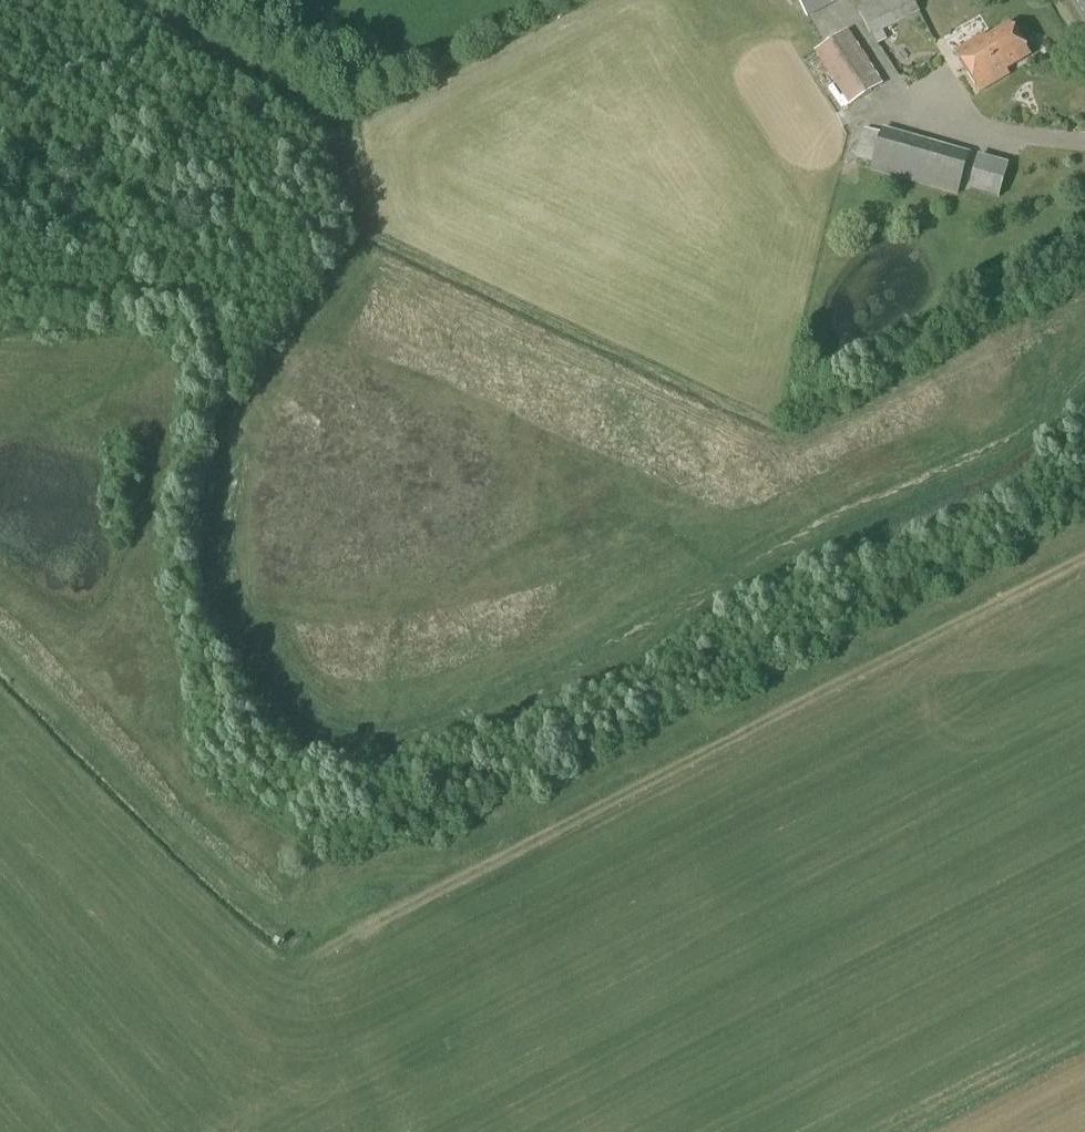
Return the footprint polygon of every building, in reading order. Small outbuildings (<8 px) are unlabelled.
[(845,0),(797,0),(807,19),(845,0)] [(884,35),(883,32),(920,14),(913,0),(876,0),(857,9),(871,37),(873,36),(878,46),(887,41),(884,35)] [(1028,57),(1015,35),(1009,26),(987,39),(985,35),(955,53),(980,93),(1009,75),(1006,70),(1028,57)] [(849,107),(883,84),(848,30),(814,52),(849,107)] [(881,133),(864,129),(855,160),(872,164),(870,173),(958,197),(970,153),(882,129),(881,133)] [(998,200),(1008,165),(978,156),(968,193),(998,200)]
